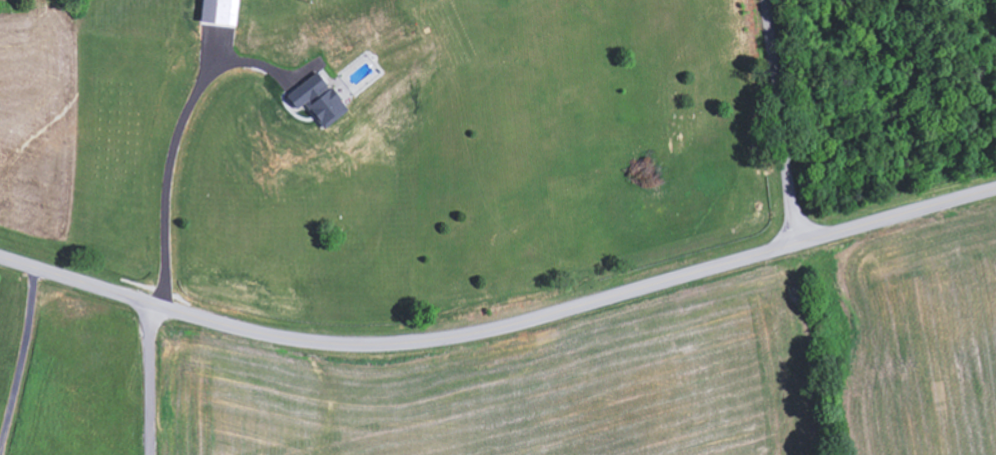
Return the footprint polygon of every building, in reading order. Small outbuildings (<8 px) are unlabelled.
[(240,0),(206,0),(203,21),(237,26),(240,0)]
